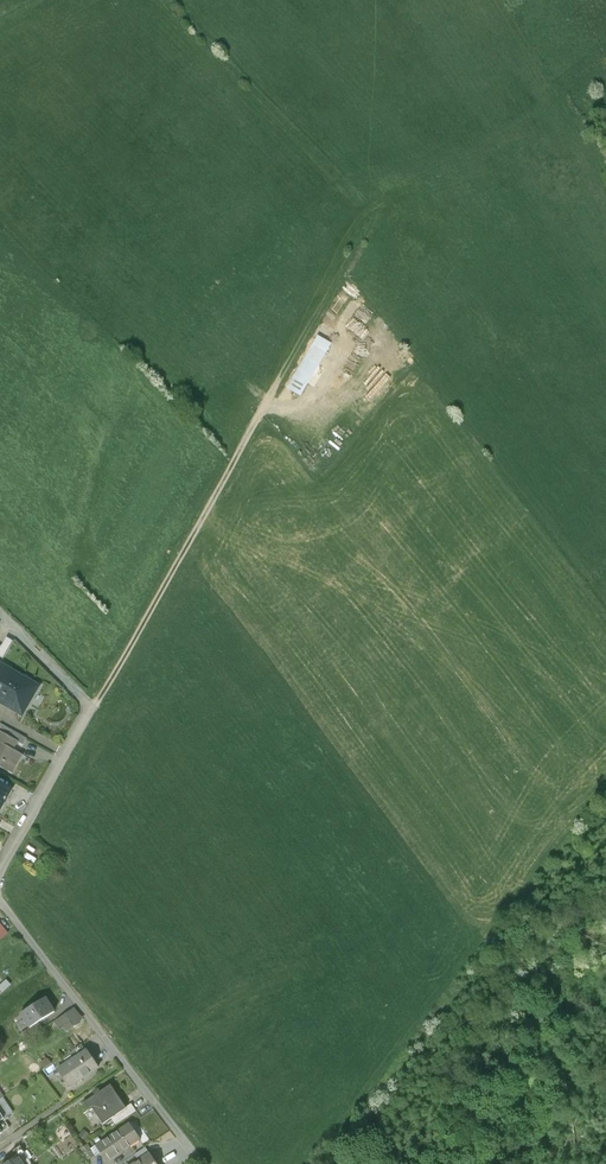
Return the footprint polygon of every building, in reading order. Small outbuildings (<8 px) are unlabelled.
[(363,272),(371,259),(365,255),(357,268),(363,272)] [(303,394),(331,345),(318,338),(290,387),(303,394)] [(1,646),(2,647),(0,650),(0,657),(3,659),(13,642),(6,638),(1,646)] [(0,665),(0,703),(22,715),(39,686),(0,665)] [(1,724),(0,725),(0,732),(17,741),(16,742),(23,746),(27,738),(1,724)] [(0,732),(0,767),(12,774),(22,755),(12,750),(16,742),(17,741),(0,732)] [(11,789),(0,783),(0,809),(11,789)] [(3,980),(0,983),(0,984),(1,985),(0,987),(0,995),(9,987),(3,980)] [(54,1012),(45,998),(21,1013),(30,1028),(39,1022),(54,1012)] [(75,1007),(55,1022),(60,1029),(62,1027),(66,1032),(83,1020),(75,1007)] [(43,1028),(39,1022),(30,1028),(21,1033),(25,1039),(43,1028)] [(69,1062),(85,1051),(82,1045),(65,1057),(69,1062)] [(69,1062),(57,1070),(70,1088),(99,1068),(87,1050),(85,1051),(69,1062)] [(125,1108),(110,1085),(84,1103),(89,1111),(92,1108),(103,1124),(111,1118),(126,1108),(125,1108)] [(3,1098),(0,1100),(0,1115),(3,1119),(13,1112),(3,1098)] [(126,1108),(111,1118),(115,1125),(135,1111),(130,1104),(125,1108),(126,1108)] [(1,1132),(8,1127),(3,1119),(0,1115),(0,1130),(1,1132)] [(130,1124),(96,1147),(106,1162),(130,1147),(129,1145),(139,1139),(139,1140),(141,1140),(130,1124)] [(145,1148),(135,1155),(139,1161),(149,1154),(145,1148)] [(6,1163),(30,1163),(22,1153),(6,1163)] [(133,1163),(156,1163),(149,1154),(139,1161),(133,1163)]
